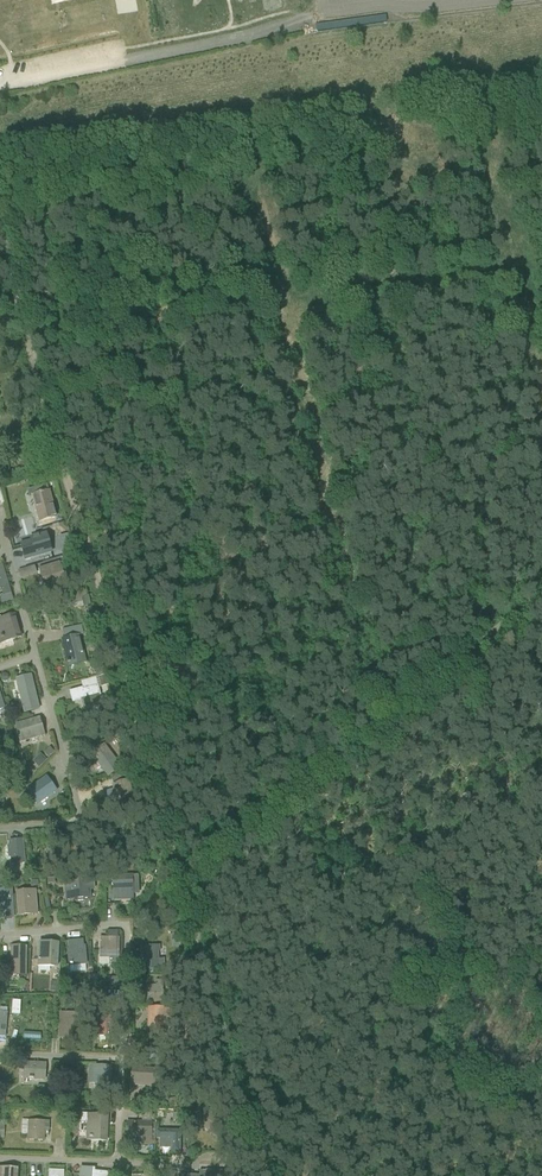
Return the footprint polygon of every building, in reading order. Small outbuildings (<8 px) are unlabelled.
[(39,460),(36,450),(10,459),(13,469),(39,460)] [(48,492),(32,497),(39,522),(55,517),(48,492)] [(23,545),(21,545),(25,560),(51,553),(45,534),(30,539),(31,542),(23,545)] [(41,569),(43,576),(48,592),(65,586),(58,564),(41,569)] [(0,567),(0,588),(1,588),(3,595),(9,593),(1,566),(0,567)] [(14,615),(0,619),(0,617),(0,640),(1,640),(4,637),(10,635),(12,640),(20,637),(14,615)] [(79,636),(62,640),(67,662),(66,662),(67,664),(70,664),(70,663),(84,660),(85,663),(79,636)] [(96,670),(94,672),(96,677),(103,675),(101,669),(96,670)] [(16,680),(17,683),(24,714),(39,710),(30,677),(16,680)] [(81,688),(69,692),(71,699),(80,697),(80,699),(86,718),(105,712),(100,694),(98,686),(82,690),(81,688)] [(44,736),(39,719),(15,726),(20,742),(44,736)] [(13,729),(5,731),(6,738),(14,736),(13,729)] [(92,755),(93,757),(104,771),(107,776),(119,767),(103,746),(92,755)] [(50,760),(55,754),(50,749),(44,754),(50,760)] [(28,776),(22,773),(18,781),(24,784),(28,776)] [(46,777),(27,791),(37,805),(56,791),(46,777)] [(126,780),(112,784),(117,803),(119,812),(136,807),(135,804),(142,803),(139,793),(136,791),(131,793),(127,780),(126,780)] [(9,841),(10,853),(11,864),(24,863),(22,840),(9,841)] [(134,876),(112,877),(113,901),(120,900),(120,895),(133,894),(137,894),(137,876),(134,876)] [(93,879),(64,881),(64,893),(73,892),(73,901),(91,900),(90,891),(94,891),(93,879)] [(0,890),(0,914),(5,914),(5,920),(10,919),(9,914),(12,913),(10,889),(0,890)] [(16,892),(17,898),(18,916),(25,916),(24,910),(37,909),(35,891),(16,892)] [(107,943),(99,943),(99,958),(99,965),(109,965),(109,963),(111,963),(111,970),(109,970),(109,983),(117,983),(117,971),(117,963),(119,963),(119,938),(118,938),(108,938),(107,938),(107,943)] [(83,940),(67,941),(68,953),(70,974),(86,972),(83,940)] [(39,943),(38,961),(38,967),(57,968),(58,944),(39,943)] [(156,946),(140,947),(141,970),(158,969),(157,963),(158,962),(158,960),(157,960),(157,952),(159,952),(159,947),(156,947),(156,946)] [(15,957),(11,956),(10,974),(18,974),(18,976),(26,976),(26,975),(26,947),(19,947),(19,948),(16,948),(15,957)] [(155,986),(150,987),(145,987),(146,1003),(163,1002),(162,981),(155,982),(155,986)] [(50,983),(49,992),(56,993),(57,984),(50,983)] [(60,983),(59,991),(66,992),(67,984),(60,983)] [(11,1001),(10,1014),(19,1015),(20,1001),(11,1001)] [(165,1009),(148,1009),(148,1015),(154,1015),(154,1027),(154,1035),(166,1035),(166,1027),(171,1027),(171,1015),(165,1015),(165,1009)] [(59,1011),(58,1034),(73,1035),(73,1038),(78,1038),(79,1013),(59,1011)] [(89,1017),(88,1036),(112,1037),(113,1018),(89,1017)] [(24,1064),(23,1076),(23,1078),(28,1078),(28,1079),(33,1079),(44,1079),(45,1065),(24,1064)] [(110,1067),(87,1066),(87,1084),(93,1084),(93,1090),(110,1091),(110,1067)] [(131,1069),(129,1093),(130,1093),(130,1084),(162,1087),(162,1085),(161,1085),(161,1077),(162,1072),(163,1072),(163,1071),(131,1069)] [(40,1088),(39,1097),(40,1097),(48,1097),(50,1097),(51,1088),(40,1088)] [(61,1104),(69,1104),(68,1096),(60,1097),(61,1104)] [(205,1129),(211,1132),(219,1119),(198,1106),(190,1119),(195,1123),(197,1119),(201,1122),(201,1123),(203,1124),(204,1123),(207,1126),(205,1129)] [(105,1142),(106,1115),(80,1114),(80,1122),(85,1122),(85,1141),(105,1142)] [(28,1117),(28,1136),(28,1140),(44,1141),(44,1136),(48,1136),(48,1122),(46,1122),(46,1118),(28,1117)] [(126,1123),(126,1136),(144,1136),(144,1144),(154,1144),(154,1123),(126,1123)] [(179,1131),(157,1131),(157,1138),(160,1138),(159,1148),(171,1148),(171,1153),(179,1153),(179,1131)] [(108,1174),(94,1173),(95,1169),(79,1168),(79,1175),(108,1175),(108,1174)]
